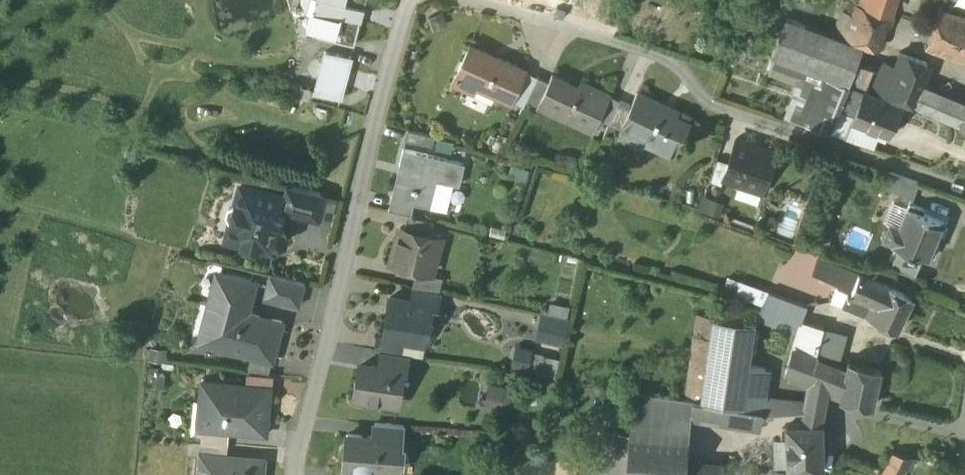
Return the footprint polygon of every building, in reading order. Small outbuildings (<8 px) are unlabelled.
[(301,4),(312,7),(307,25),(315,27),(313,33),(355,44),(361,18),(362,18),(365,6),(366,0),(302,0),(301,4)] [(862,4),(903,17),(907,3),(898,0),(863,0),(862,4)] [(899,23),(857,7),(845,41),(861,47),(873,51),(877,40),(882,27),(889,30),(891,24),(897,27),(899,23)] [(938,13),(926,50),(964,64),(964,62),(964,21),(938,13)] [(845,41),(785,20),(772,57),(825,79),(849,88),(861,47),(845,41)] [(883,42),(877,40),(873,51),(881,48),(883,42)] [(528,72),(470,44),(455,76),(512,104),(528,72)] [(351,57),(326,51),(315,89),(341,96),(351,57)] [(928,66),(900,54),(893,72),(883,95),(883,96),(911,107),(915,98),(928,66)] [(882,68),(873,91),(883,95),(893,72),(882,68)] [(528,72),(512,104),(523,110),(527,102),(539,78),(528,72)] [(578,88),(552,76),(549,83),(538,107),(592,132),(598,120),(609,96),(581,83),(578,88)] [(539,78),(527,102),(538,107),(549,83),(539,78)] [(849,88),(825,79),(813,110),(835,119),(839,112),(849,88)] [(863,94),(849,88),(839,112),(854,117),(863,94)] [(665,107),(637,94),(631,106),(620,130),(674,156),(689,126),(662,113),(665,107)] [(900,109),(863,94),(854,117),(852,122),(853,122),(889,137),(900,109)] [(620,101),(609,96),(598,120),(609,125),(620,101)] [(963,117),(915,98),(911,107),(911,108),(959,127),(963,117)] [(620,101),(609,125),(620,130),(631,106),(620,101)] [(835,119),(813,110),(806,125),(829,134),(835,119)] [(854,117),(839,112),(835,119),(829,134),(844,141),(853,122),(852,122),(854,117)] [(435,136),(408,129),(405,141),(433,148),(435,136)] [(775,151),(737,139),(729,163),(724,178),(725,178),(762,191),(775,151)] [(465,164),(403,149),(392,197),(414,202),(414,203),(431,207),(438,180),(459,186),(465,164)] [(717,159),(709,182),(723,187),(725,178),(724,178),(729,163),(717,159)] [(918,183),(888,173),(884,187),(914,197),(918,183)] [(287,195),(241,183),(236,201),(235,201),(228,205),(226,213),(230,221),(231,221),(230,224),(242,228),(238,242),(242,242),(241,243),(245,249),(252,251),(258,248),(258,247),(274,251),(276,243),(280,244),(285,241),(287,235),(284,229),(279,228),(281,217),(282,218),(286,205),(288,196),(287,195)] [(321,192),(290,184),(287,195),(288,196),(286,205),(295,208),(294,212),(318,218),(324,195),(320,194),(321,192)] [(414,202),(392,197),(389,209),(411,214),(414,203),(414,202)] [(924,210),(910,204),(899,230),(893,246),(892,247),(899,250),(921,258),(927,261),(930,255),(934,257),(938,246),(934,244),(944,222),(922,213),(924,210)] [(435,221),(408,215),(404,228),(431,235),(435,221)] [(890,226),(884,242),(893,246),(899,230),(890,226)] [(404,228),(401,227),(392,262),(432,272),(441,238),(432,235),(431,235),(404,228)] [(921,258),(899,250),(892,266),(913,275),(921,258)] [(844,269),(817,258),(812,273),(838,284),(844,269)] [(858,274),(844,269),(838,284),(837,287),(849,292),(850,292),(858,274)] [(272,320),(260,317),(261,314),(248,311),(256,280),(221,271),(213,304),(219,306),(209,342),(253,353),(272,358),(273,358),(283,320),(272,317),(272,320)] [(305,281),(271,272),(267,284),(275,286),(272,297),(299,304),(305,281)] [(759,302),(765,288),(727,273),(722,288),(759,302)] [(883,283),(858,274),(850,292),(872,302),(874,302),(883,283)] [(912,298),(883,283),(874,302),(872,302),(867,314),(866,316),(896,331),(912,298)] [(441,292),(414,287),(412,300),(429,303),(429,304),(439,306),(441,292)] [(808,306),(769,291),(756,317),(765,321),(765,322),(797,333),(785,371),(813,379),(843,391),(847,370),(816,358),(824,327),(802,321),(808,306)] [(850,292),(849,292),(845,304),(867,314),(872,302),(850,292)] [(412,300),(393,297),(390,315),(387,314),(384,333),(402,336),(401,341),(422,344),(424,331),(430,332),(435,329),(436,321),(433,316),(427,315),(429,304),(429,303),(412,300)] [(561,343),(570,304),(549,300),(546,313),(537,311),(532,336),(561,343)] [(760,309),(715,303),(707,366),(702,402),(758,411),(763,411),(765,399),(763,399),(767,369),(749,366),(756,317),(760,309)] [(402,336),(384,333),(384,336),(378,335),(376,349),(382,350),(399,352),(401,341),(402,336)] [(532,352),(518,349),(515,365),(529,368),(532,352)] [(399,352),(382,350),(380,364),(404,368),(404,369),(407,369),(409,354),(399,352)] [(272,358),(253,353),(249,370),(269,372),(272,358)] [(881,370),(849,362),(847,370),(843,391),(841,399),(873,406),(881,370)] [(380,364),(375,363),(370,366),(360,365),(355,396),(366,398),(369,403),(377,404),(382,401),(398,403),(404,369),(404,368),(380,364)] [(707,366),(691,364),(686,399),(702,402),(707,366)] [(272,384),(202,377),(200,401),(211,402),(208,426),(231,428),(241,429),(242,415),(269,418),(272,384)] [(686,399),(684,399),(633,391),(632,406),(691,416),(716,420),(718,404),(702,402),(686,399)] [(806,403),(765,399),(763,411),(762,414),(804,410),(806,403)] [(758,411),(718,404),(716,420),(756,426),(758,411)] [(691,416),(632,406),(629,434),(689,439),(691,416)] [(405,424),(375,422),(374,434),(401,437),(401,438),(404,438),(405,424)] [(821,424),(787,425),(789,469),(789,470),(814,470),(823,469),(821,424)] [(208,426),(205,426),(203,438),(229,441),(231,428),(208,426)] [(374,434),(347,432),(345,464),(349,464),(348,471),(376,474),(376,467),(398,469),(399,461),(400,461),(409,453),(401,444),(400,444),(401,438),(401,437),(374,434)] [(611,433),(607,474),(625,474),(629,434),(611,433)] [(629,434),(625,474),(686,474),(689,439),(629,434)] [(202,438),(189,437),(188,449),(201,450),(202,438)] [(229,441),(203,438),(201,450),(227,452),(229,441)] [(201,450),(199,474),(263,474),(265,456),(227,452),(201,450)] [(882,474),(902,474),(905,469),(919,472),(923,460),(894,452),(882,474)]
